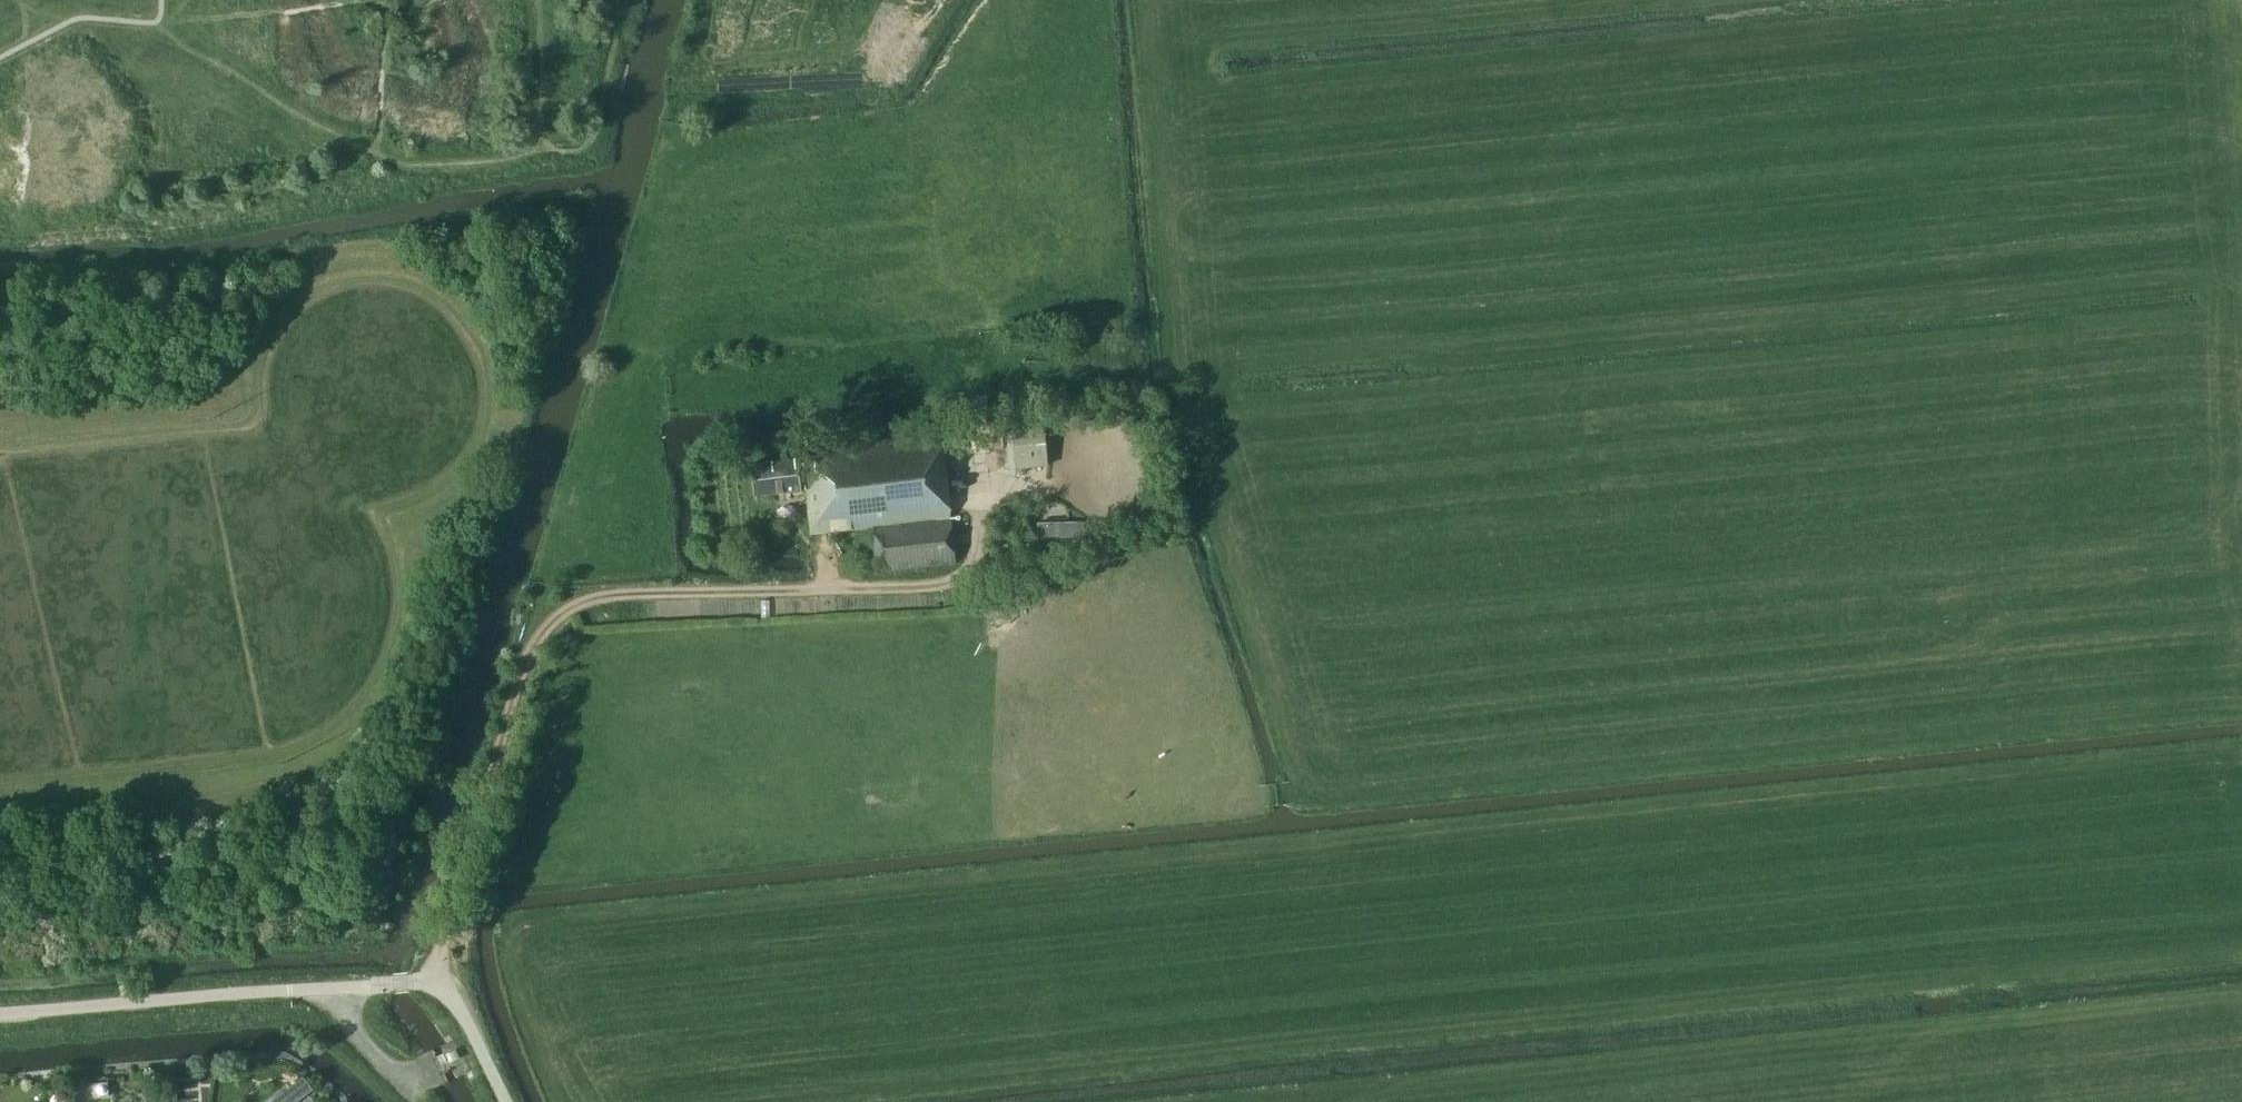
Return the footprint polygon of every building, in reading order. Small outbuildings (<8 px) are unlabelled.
[(1049,465),(1044,418),(1010,421),(1016,469),(1049,465)] [(955,562),(941,434),(817,447),(818,457),(798,459),(797,458),(750,463),(753,494),(805,489),(810,533),(872,526),(877,570),(955,562)] [(1037,537),(1082,536),(1082,521),(1037,523),(1037,537)] [(311,1090),(301,1077),(269,1101),(295,1101),(311,1090)] [(108,1080),(94,1081),(96,1096),(109,1094),(108,1080)]
